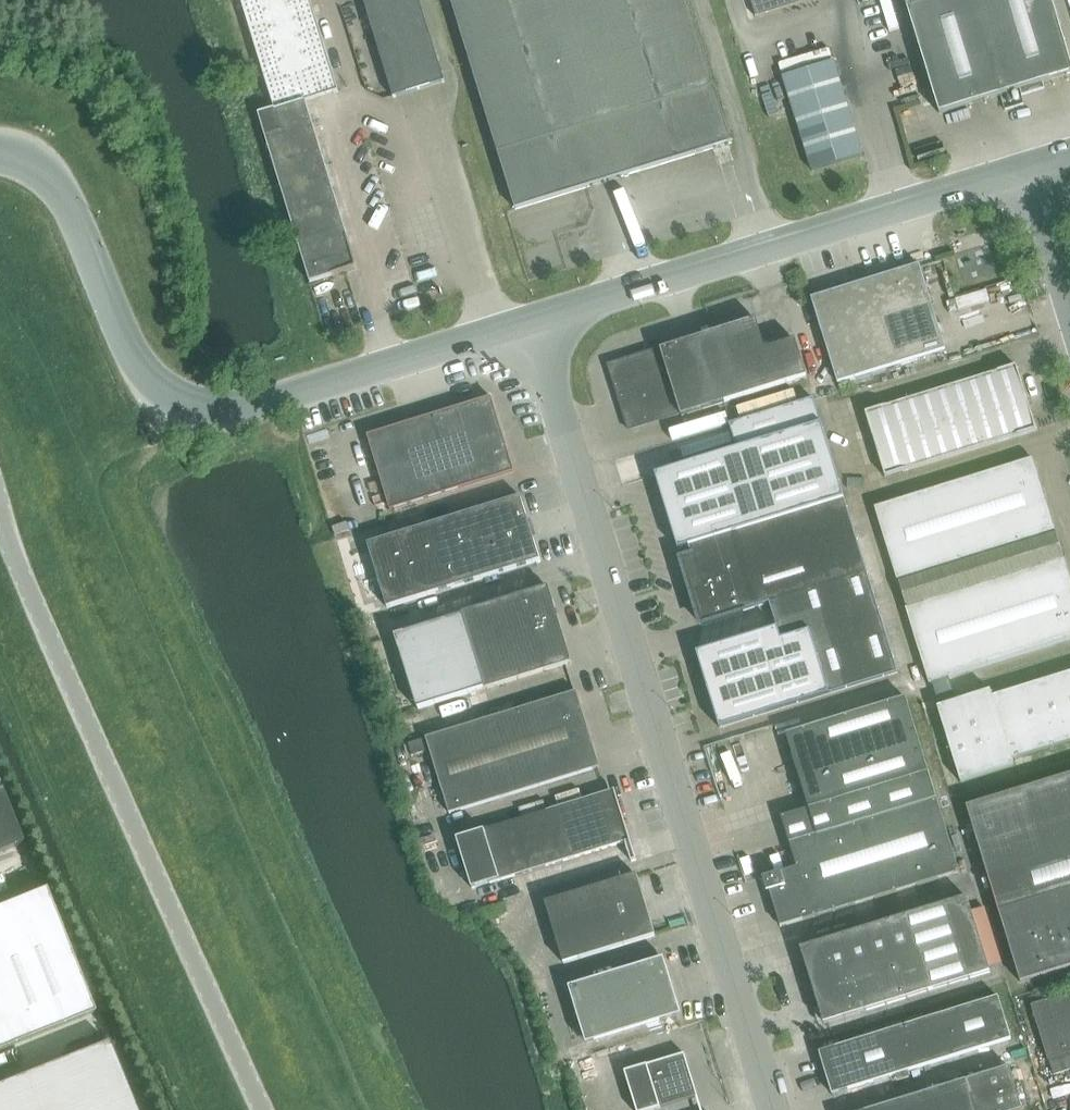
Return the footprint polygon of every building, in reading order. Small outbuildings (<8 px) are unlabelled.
[(311,283),(358,268),(307,101),(339,91),(311,0),(243,0),(276,109),(259,114),(311,283)] [(394,97),(446,81),(420,0),(364,0),(394,97)] [(516,209),(733,142),(689,0),(451,0),(516,209)] [(756,16),(810,0),(751,0),(756,16)] [(941,113),(990,98),(1069,74),(1069,57),(1052,0),(906,0),(941,113)] [(813,171),(863,156),(834,61),(784,76),(813,171)] [(838,382),(946,349),(920,265),(812,298),(838,382)] [(623,362),(622,359),(607,364),(628,428),(681,411),(682,416),(807,376),(796,340),(766,349),(757,319),(623,362)] [(1037,430),(1017,365),(865,412),(886,477),(1037,430)] [(368,435),(391,510),(515,471),(492,397),(368,435)] [(656,475),(679,549),(689,546),(692,556),(682,560),(702,624),(744,611),(770,603),(778,628),(697,652),(701,663),(720,727),(831,693),(899,672),(868,572),(845,498),(814,398),(730,424),(730,425),(737,449),(656,474),(656,475)] [(1042,487),(1033,459),(876,508),(899,582),(907,607),(907,608),(930,682),(1069,639),(1069,576),(1064,558),(1061,559),(1054,534),(1057,533),(1042,487)] [(388,608),(417,599),(541,561),(522,496),(368,544),(388,608)] [(395,635),(419,711),(573,663),(549,587),(395,635)] [(993,696),(991,690),(938,707),(961,781),(1014,765),(1012,759),(1069,741),(1069,673),(993,696)] [(451,813),(600,767),(577,692),(427,738),(451,813)] [(809,808),(782,816),(797,867),(766,877),(781,926),(814,916),(814,917),(960,872),(906,698),(787,734),(809,808)] [(1021,982),(1069,967),(1069,775),(968,807),(1021,982)] [(612,791),(458,839),(473,889),(627,841),(612,791)] [(11,848),(0,820),(0,853),(11,848)] [(656,935),(637,874),(546,903),(564,964),(656,935)] [(801,948),(825,1023),(991,972),(989,967),(1002,963),(985,907),(972,911),(968,897),(801,948)] [(0,920),(0,1064),(88,1029),(40,905),(0,920)] [(664,960),(572,988),(589,1042),(680,1014),(664,960)] [(1033,1005),(1054,1074),(1069,1069),(1069,994),(1033,1005)] [(1011,1039),(999,997),(820,1052),(833,1094),(1011,1039)] [(0,1085),(0,1109),(136,1109),(109,1041),(0,1085)] [(638,1109),(653,1109),(698,1096),(685,1054),(626,1072),(638,1109)] [(1010,1067),(869,1109),(1020,1109),(1023,1109),(1010,1067)]
